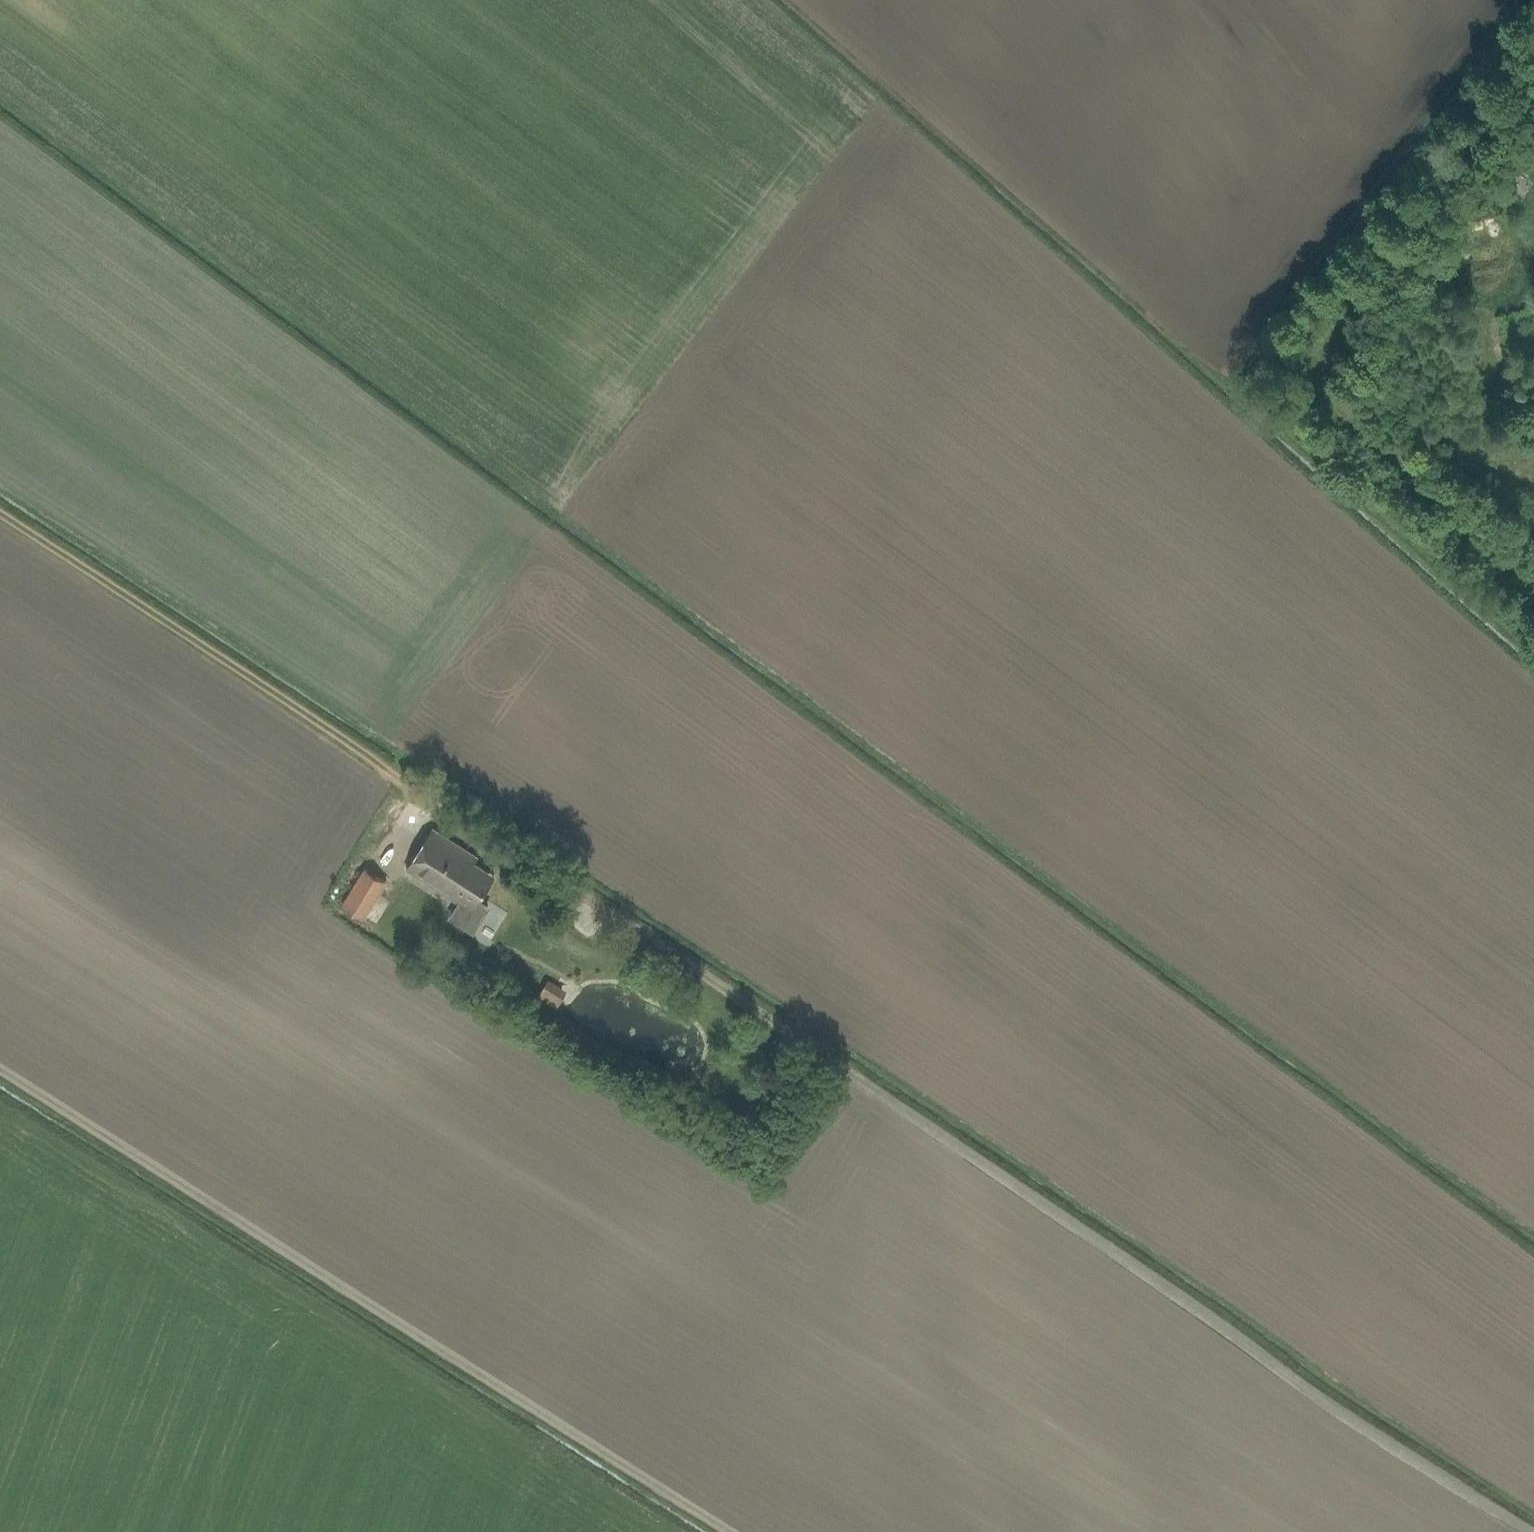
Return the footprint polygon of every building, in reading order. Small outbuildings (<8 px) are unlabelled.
[(434,827),(408,868),(460,902),(452,916),(470,926),(479,911),(474,906),(495,874),(475,861),(478,856),(434,827)] [(363,917),(385,879),(365,867),(369,859),(372,860),(383,841),(373,835),(335,901),(363,917)] [(558,979),(544,991),(560,1007),(573,994),(558,979)]
